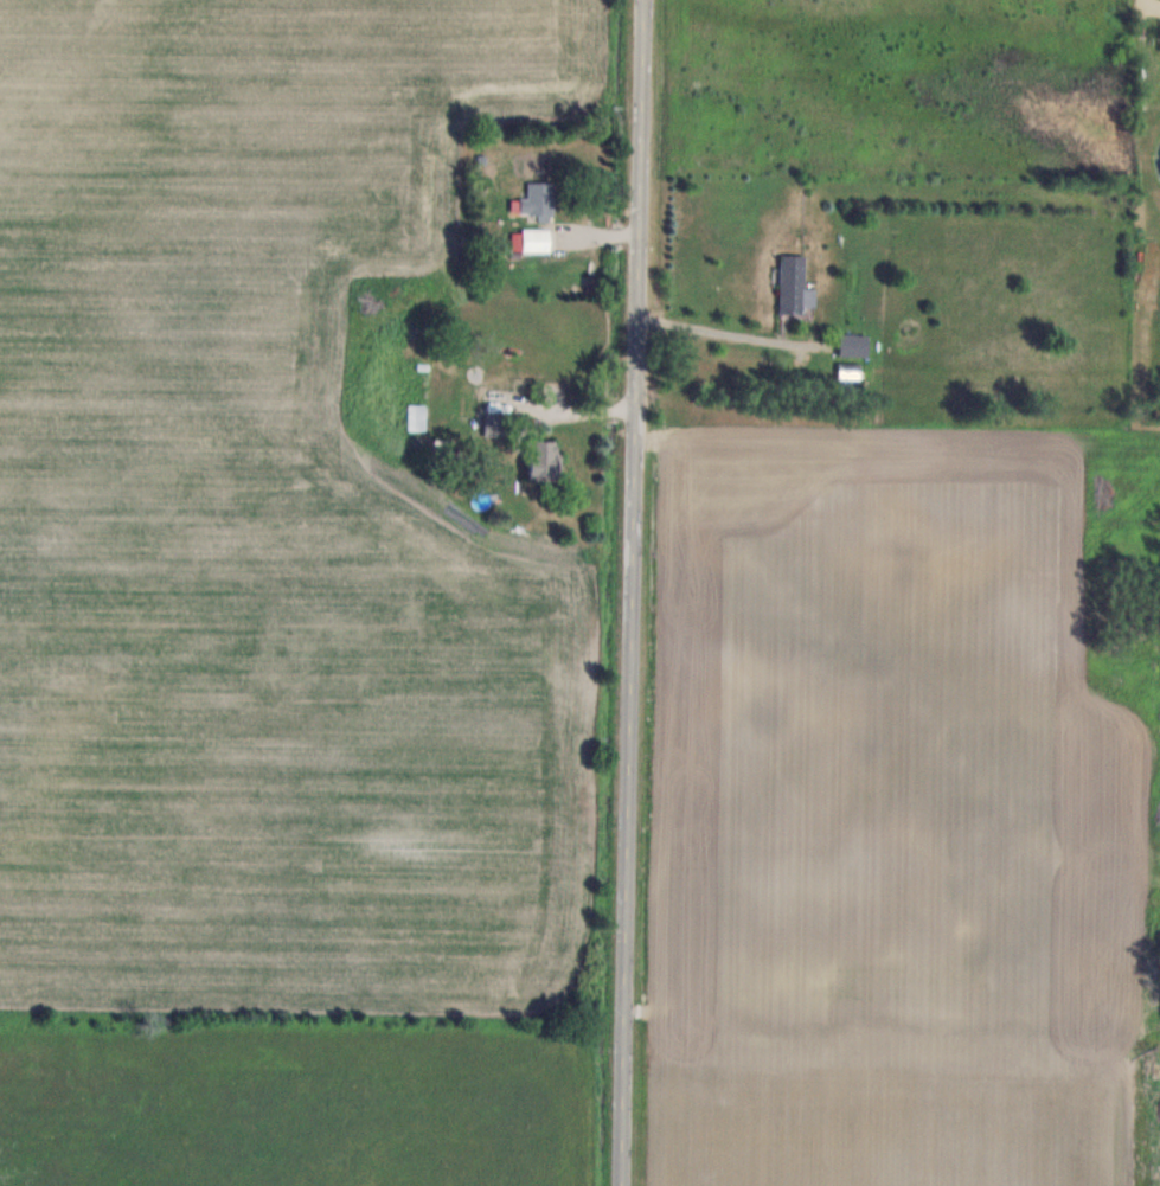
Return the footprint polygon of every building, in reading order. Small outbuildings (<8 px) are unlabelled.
[(555,182),(528,182),(528,198),(521,198),(521,216),(555,216),(555,182)] [(523,251),(551,251),(551,229),(523,229),(523,251)] [(781,313),(806,313),(806,254),(781,254),(781,313)] [(869,334),(840,334),(840,357),(869,357),(869,334)] [(408,431),(427,431),(427,403),(408,403),(408,431)] [(559,441),(533,441),(533,479),(559,479),(559,441)]
